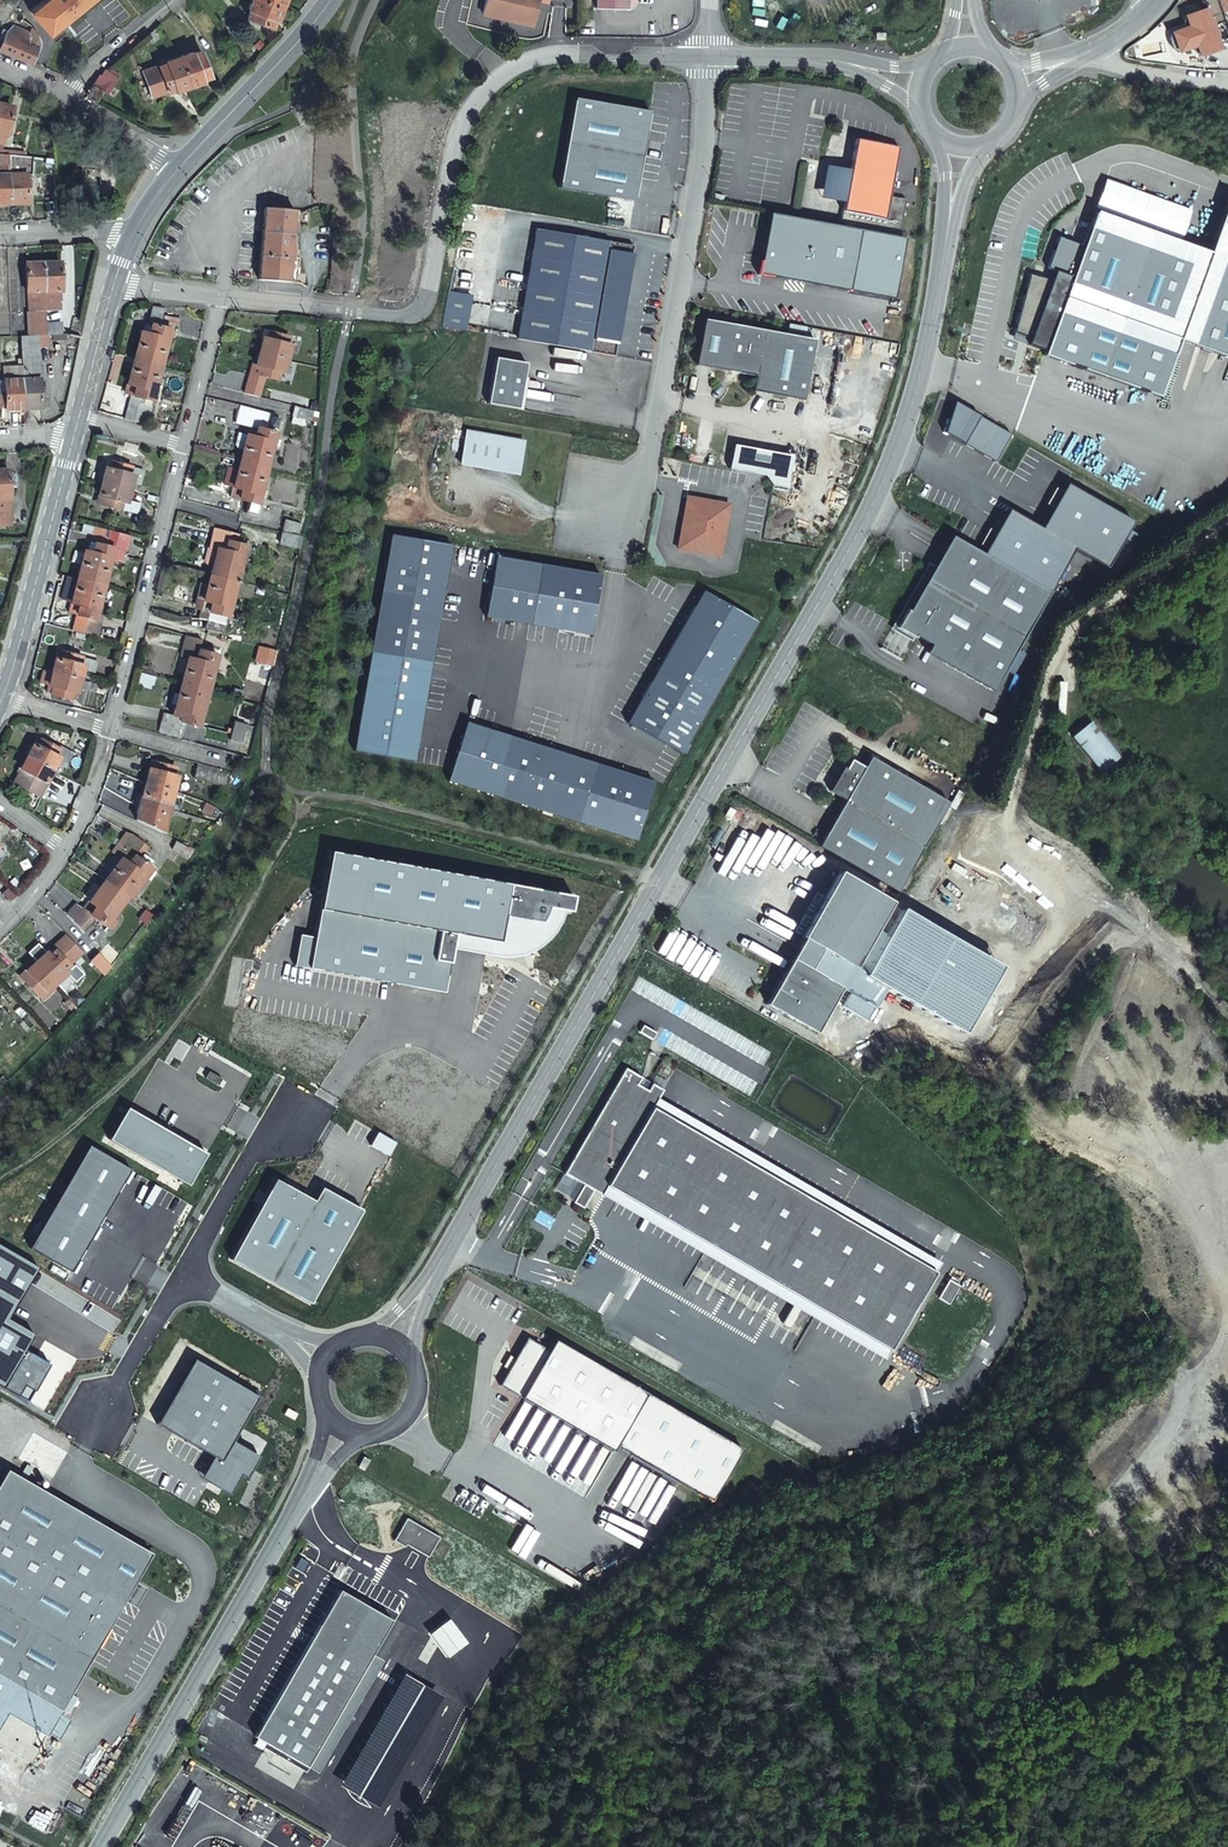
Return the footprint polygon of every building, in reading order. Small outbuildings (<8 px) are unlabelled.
[(31,10),(48,31),(59,22),(84,51),(144,0),(107,0),(97,9),(90,0),(43,0),(31,10)] [(274,0),(251,0),(249,5),(251,6),(247,14),(272,24),(275,17),(277,17),(283,4),(274,0)] [(536,25),(542,0),(489,0),(486,14),(536,25)] [(1214,4),(1220,16),(1227,13),(1227,8),(1225,0),(1214,4)] [(193,14),(183,2),(176,8),(186,20),(193,14)] [(1222,52),(1204,14),(1183,24),(1188,34),(1171,42),(1180,60),(1196,52),(1201,62),(1222,52)] [(6,31),(0,47),(32,61),(37,47),(27,42),(31,33),(14,25),(6,31)] [(154,27),(145,34),(151,42),(160,34),(156,29),(154,27)] [(1180,60),(1171,42),(1169,43),(1169,48),(1170,52),(1173,57),(1178,61),(1180,60)] [(178,54),(188,84),(202,79),(202,77),(209,74),(200,49),(193,51),(192,49),(178,54)] [(175,88),(188,84),(178,54),(165,59),(165,61),(142,69),(151,95),(175,87),(175,88)] [(104,68),(99,76),(97,74),(92,83),(103,89),(107,91),(117,76),(104,68)] [(87,93),(97,100),(103,89),(92,83),(87,93)] [(650,110),(574,97),(558,187),(634,200),(650,110)] [(0,103),(0,142),(4,143),(12,106),(0,103)] [(892,196),(901,147),(856,139),(850,171),(836,168),(831,198),(845,200),(841,225),(859,229),(901,236),(906,205),(890,203),(892,196)] [(0,153),(0,204),(11,203),(9,166),(9,154),(0,153)] [(11,203),(28,203),(27,174),(16,175),(16,166),(9,166),(11,203)] [(831,198),(836,168),(828,166),(823,196),(831,198)] [(890,203),(906,205),(907,199),(892,196),(890,203)] [(1015,341),(1159,394),(1179,339),(1227,357),(1227,199),(1207,253),(1092,217),(1081,247),(1060,237),(1045,276),(1027,279),(1015,341)] [(293,220),(294,210),(264,207),(258,279),(288,282),(290,260),(294,260),(294,256),(290,255),(291,248),(295,248),(295,244),(291,244),(293,225),(297,226),(297,221),(293,220)] [(849,289),(859,229),(771,213),(761,274),(849,289)] [(536,228),(517,338),(615,355),(633,244),(536,228)] [(44,312),(43,265),(26,266),(27,294),(28,294),(28,313),(27,313),(28,336),(37,336),(44,335),(44,324),(44,312)] [(60,265),(43,265),(44,312),(53,312),(53,304),(59,303),(59,294),(61,294),(60,275),(60,267),(60,265)] [(443,324),(467,329),(474,296),(449,291),(443,324)] [(140,331),(134,358),(160,365),(168,335),(170,328),(159,325),(163,308),(152,306),(147,323),(144,322),(142,331),(140,331)] [(180,316),(165,312),(163,320),(177,324),(180,316)] [(79,325),(81,317),(72,315),(67,335),(77,335),(79,325)] [(814,338),(704,318),(696,364),(755,375),(752,390),(803,399),(814,338)] [(60,324),(44,324),(44,335),(60,335),(60,324)] [(260,351),(286,358),(289,351),(297,353),(302,340),(265,330),(262,337),(264,338),(260,351)] [(28,336),(19,336),(20,365),(22,408),(40,407),(39,402),(44,402),(46,402),(46,388),(39,388),(37,336),(28,336)] [(234,343),(223,340),(221,345),(232,349),(234,343)] [(282,372),(286,358),(260,351),(256,365),(260,366),(258,372),(257,373),(277,379),(279,371),(282,372)] [(525,362),(495,357),(488,403),(518,408),(525,362)] [(132,396),(126,420),(145,424),(160,365),(134,358),(124,394),(132,396)] [(22,408),(20,365),(4,366),(4,379),(0,379),(0,404),(5,404),(5,408),(22,408)] [(206,396),(205,399),(238,409),(239,405),(206,396)] [(251,464),(265,468),(269,454),(278,417),(270,415),(266,429),(264,428),(269,412),(239,405),(238,409),(235,422),(248,426),(246,435),(244,442),(242,451),(239,460),(251,464)] [(311,411),(293,406),(291,415),(309,419),(311,411)] [(523,440),(466,430),(461,463),(517,472),(523,440)] [(235,449),(242,451),(244,442),(246,435),(237,432),(234,444),(235,449)] [(256,502),(265,468),(251,464),(239,460),(238,464),(230,495),(247,500),(244,511),(256,515),(259,503),(256,502)] [(105,467),(101,483),(129,490),(131,481),(141,483),(145,469),(112,461),(110,468),(105,467)] [(11,527),(9,488),(8,475),(8,470),(0,470),(0,527),(11,527)] [(129,490),(101,483),(97,495),(103,497),(101,504),(137,513),(139,503),(126,500),(129,490)] [(1007,511),(984,555),(1048,591),(1070,549),(1105,565),(1131,521),(1065,485),(1039,528),(1007,511)] [(728,503),(687,496),(678,547),(719,554),(728,503)] [(295,526),(278,521),(275,530),(293,535),(295,526)] [(93,533),(88,550),(92,552),(95,543),(104,545),(108,529),(98,526),(96,534),(93,533)] [(210,574),(235,582),(245,545),(236,543),(238,534),(214,528),(209,547),(210,548),(216,549),(212,565),(210,574)] [(126,552),(131,535),(108,529),(104,545),(95,543),(92,552),(88,550),(85,550),(78,577),(103,584),(112,548),(126,552)] [(292,549),(295,537),(276,532),(272,543),(292,549)] [(451,546),(392,536),(353,750),(412,761),(451,546)] [(951,536),(934,566),(948,574),(966,544),(951,536)] [(1014,651),(1048,591),(984,555),(966,544),(948,574),(934,566),(908,610),(906,609),(896,626),(914,636),(914,634),(996,681),(1005,666),(1014,651)] [(206,564),(212,565),(216,549),(210,548),(206,564)] [(604,578),(499,559),(488,619),(593,638),(604,578)] [(908,610),(934,566),(928,563),(893,624),(896,626),(906,609),(908,610)] [(222,633),(235,582),(210,574),(207,584),(202,603),(198,618),(206,620),(204,628),(222,633)] [(94,618),(103,584),(78,577),(71,602),(68,610),(86,615),(81,632),(96,636),(100,620),(94,618)] [(196,601),(202,603),(207,584),(201,582),(196,601)] [(757,622),(704,592),(629,724),(682,754),(757,622)] [(914,636),(896,626),(883,649),(901,659),(914,636)] [(199,687),(208,690),(208,686),(217,654),(198,649),(201,640),(185,635),(180,655),(188,657),(181,683),(199,687)] [(58,650),(52,671),(79,678),(82,669),(94,672),(98,661),(58,650)] [(1014,651),(1005,666),(1014,671),(1022,656),(1014,651)] [(79,678),(52,671),(49,683),(53,685),(51,692),(71,698),(72,691),(76,692),(79,678)] [(259,697),(263,680),(253,677),(248,694),(259,697)] [(199,724),(208,690),(199,687),(181,683),(179,692),(174,691),(171,702),(176,703),(173,714),(164,711),(159,730),(183,736),(187,721),(199,724)] [(238,739),(243,722),(231,718),(226,736),(238,739)] [(42,722),(35,720),(33,727),(40,729),(42,722)] [(654,790),(464,730),(445,789),(634,850),(654,790)] [(35,736),(24,756),(49,769),(52,762),(62,768),(70,752),(57,745),(55,747),(35,736)] [(49,769),(24,756),(19,767),(19,768),(12,781),(36,793),(49,769)] [(844,800),(818,845),(898,891),(949,802),(869,757),(863,766),(850,759),(845,768),(842,767),(829,790),(844,800)] [(166,787),(173,789),(175,781),(176,777),(172,775),(174,767),(150,761),(145,781),(152,783),(166,787)] [(223,786),(227,771),(225,770),(198,763),(194,778),(223,786)] [(168,804),(172,791),(173,789),(166,787),(152,783),(145,781),(143,784),(140,794),(140,796),(145,797),(143,804),(162,810),(164,803),(168,804)] [(132,818),(159,831),(168,804),(164,803),(162,810),(143,804),(145,797),(140,796),(137,804),(132,818)] [(113,850),(123,858),(127,852),(123,849),(133,835),(128,831),(113,850)] [(123,858),(106,880),(115,887),(127,896),(131,892),(149,867),(140,859),(149,847),(133,835),(123,849),(127,852),(123,858)] [(191,848),(175,842),(172,850),(187,857),(191,848)] [(836,873),(792,958),(840,987),(889,902),(836,873)] [(115,887),(106,880),(103,884),(82,909),(76,904),(65,914),(82,931),(93,916),(106,925),(127,896),(115,887)] [(29,953),(38,962),(54,984),(56,983),(63,992),(82,975),(74,965),(69,969),(67,967),(83,953),(66,935),(52,948),(56,952),(51,956),(39,944),(29,953)] [(104,975),(111,966),(99,953),(91,961),(104,975)] [(840,987),(792,958),(766,1002),(814,1031),(840,987)] [(54,984),(38,962),(31,968),(21,977),(34,992),(42,1001),(58,988),(54,984)] [(642,1024),(639,1031),(652,1038),(655,1032),(642,1024)] [(890,1347),(933,1273),(651,1109),(657,1097),(662,1089),(651,1082),(647,1089),(637,1083),(641,1076),(625,1067),(563,1172),(583,1183),(574,1200),(573,1201),(583,1207),(593,1189),(601,1194),(608,1183),(890,1347)] [(651,1082),(641,1076),(637,1083),(647,1089),(651,1082)] [(651,1109),(933,1273),(940,1262),(657,1097),(651,1109)] [(127,1110),(110,1139),(189,1184),(206,1153),(127,1110)] [(131,1169),(89,1145),(30,1247),(72,1271),(131,1169)] [(583,1183),(563,1172),(554,1188),(574,1200),(583,1183)] [(316,1200),(275,1179),(231,1258),(311,1303),(363,1209),(321,1188),(316,1200)] [(608,1183),(601,1194),(884,1358),(890,1347),(608,1183)] [(948,1279),(937,1297),(948,1303),(959,1285),(948,1279)] [(548,1351),(527,1338),(501,1384),(613,1450),(646,1393),(555,1339),(548,1351)] [(259,1396),(194,1360),(157,1423),(213,1457),(208,1467),(212,1478),(209,1482),(230,1494),(241,1474),(247,1478),(260,1457),(233,1441),(259,1396)] [(370,1460),(364,1457),(358,1467),(364,1470),(370,1460)] [(6,1469),(0,1480),(0,1676),(60,1711),(82,1673),(89,1662),(137,1579),(152,1554),(91,1518),(6,1469)] [(439,1537),(406,1518),(393,1540),(404,1546),(406,1544),(428,1557),(439,1537)] [(254,1737),(306,1767),(392,1620),(366,1606),(359,1601),(339,1590),(254,1737)]
